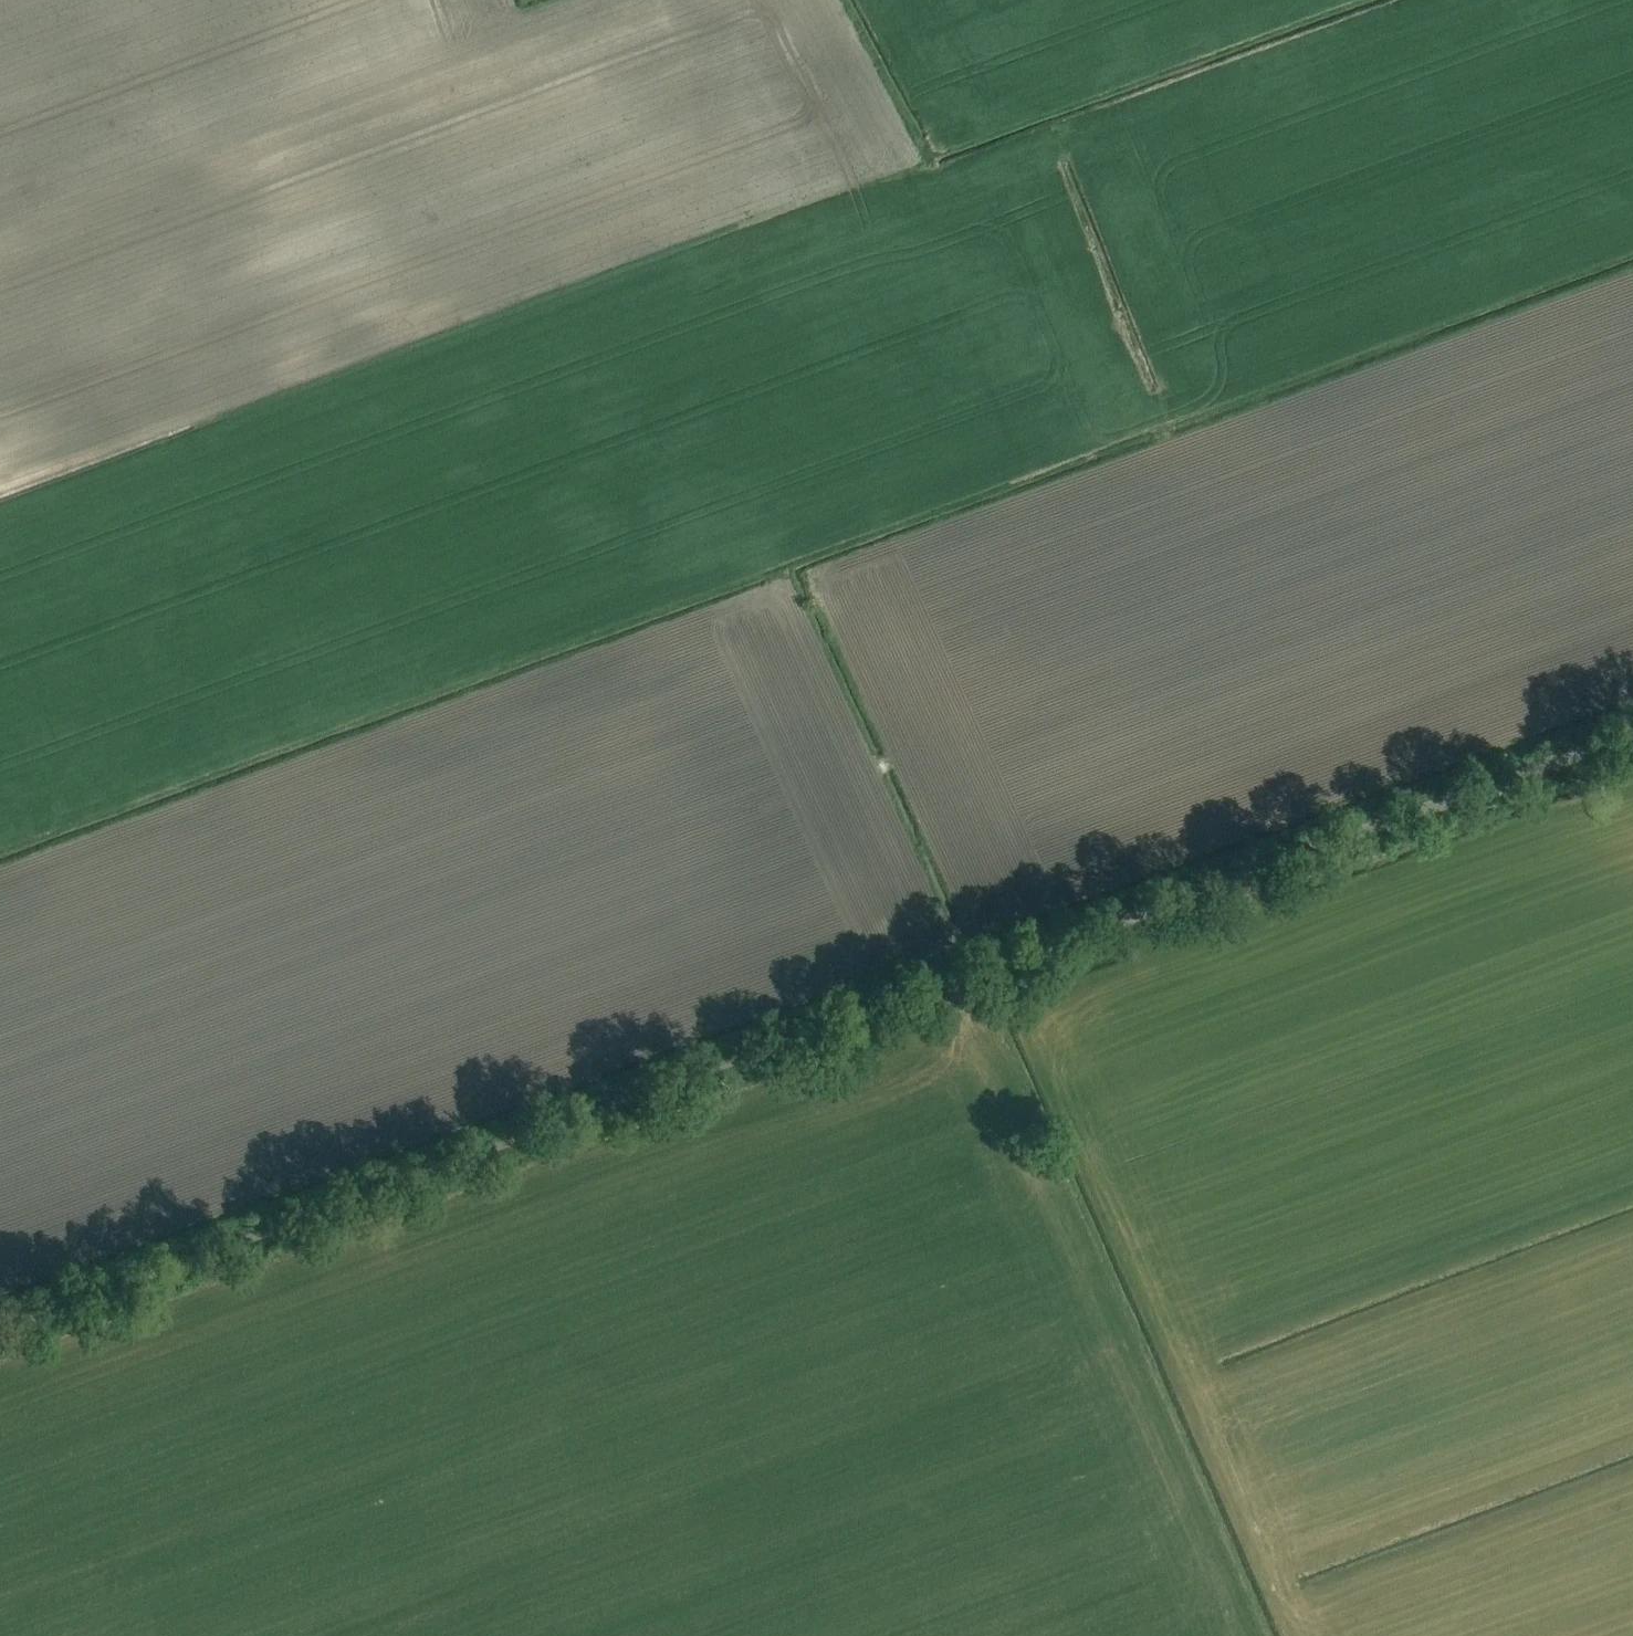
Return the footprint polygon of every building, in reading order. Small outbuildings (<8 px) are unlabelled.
[(1355,872),(1361,882),(1375,874),(1369,863),(1355,872)]
